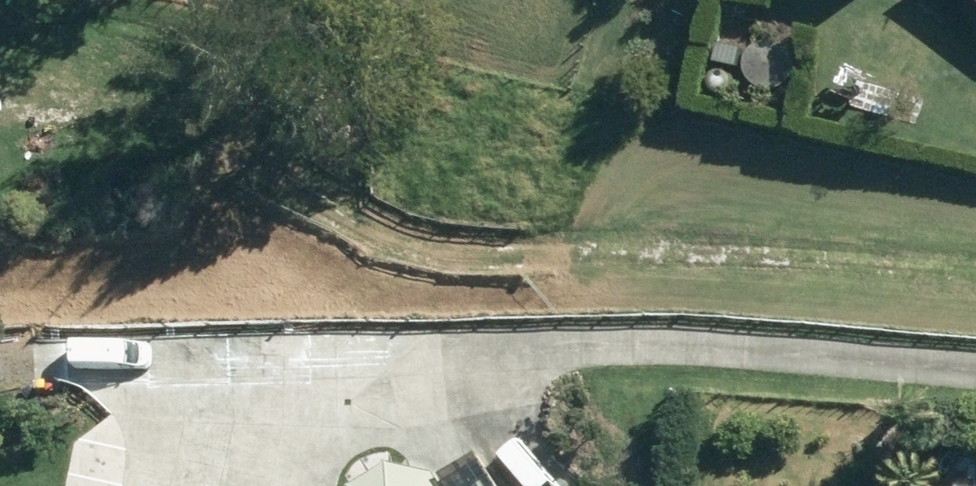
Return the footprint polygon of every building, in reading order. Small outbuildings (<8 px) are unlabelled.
[(443,452),(397,456),(377,463),(364,474),(359,485),(466,485),(443,452)]
